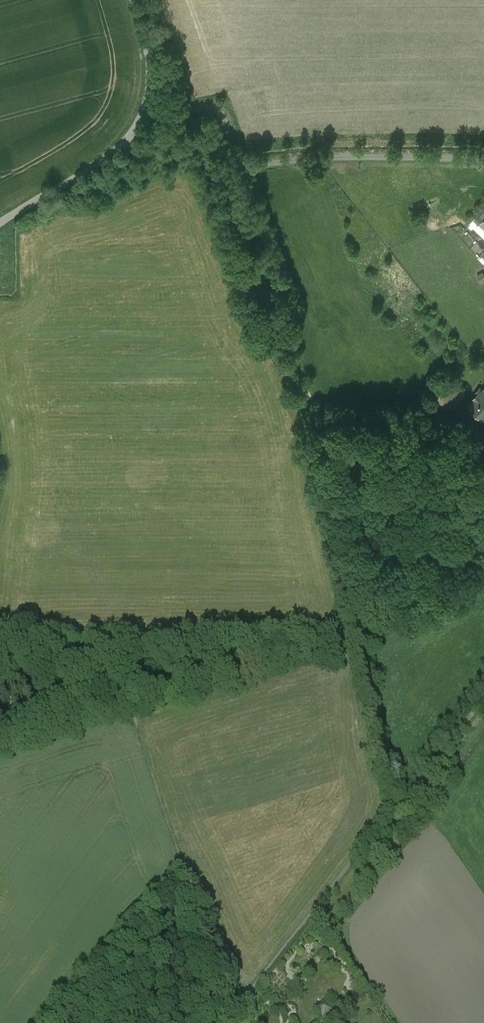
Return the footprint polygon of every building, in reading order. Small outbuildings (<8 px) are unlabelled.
[(474,230),(483,240),(483,219),(474,230)] [(450,379),(430,399),(446,414),(466,394),(450,379)] [(483,390),(469,405),(483,419),(483,390)]
